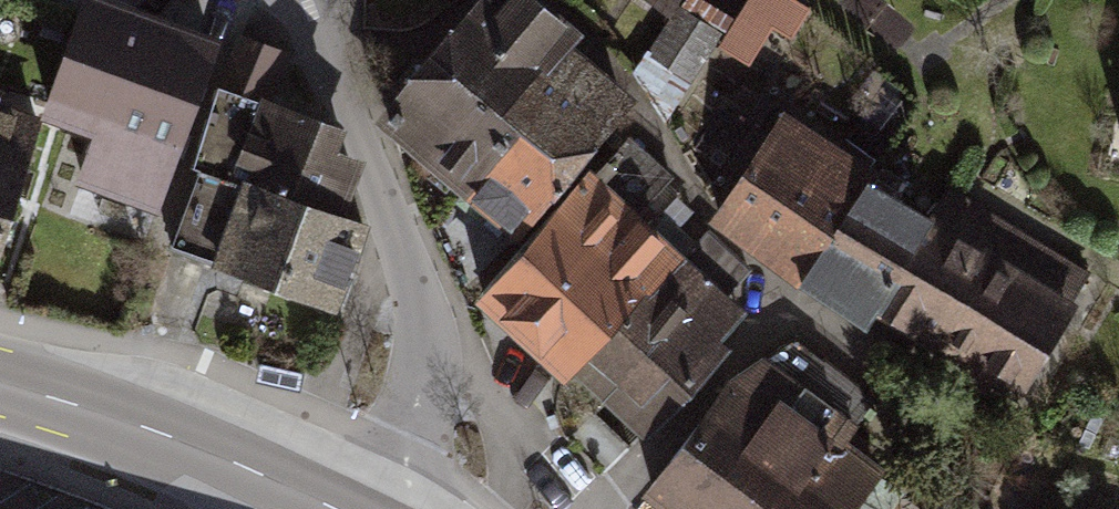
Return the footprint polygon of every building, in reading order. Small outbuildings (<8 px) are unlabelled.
[(100,0),(87,0),(46,117),(96,134),(78,186),(160,214),(220,41),(100,0)] [(533,0),(479,0),(380,116),(523,237),(592,159),(646,95),(533,0)] [(681,0),(659,0),(676,9),(681,0)] [(679,4),(654,57),(701,78),(725,25),(679,4)] [(239,34),(217,88),(196,162),(345,212),(357,173),(334,123),(270,97),(289,53),(239,34)] [(1074,301),(782,117),(718,217),(1010,402),(1074,301)] [(0,139),(0,249),(32,150),(0,139)] [(695,250),(592,159),(523,237),(485,281),(513,305),(498,323),(572,388),(581,376),(695,250)] [(196,162),(169,246),(210,261),(247,285),(337,314),(370,220),(345,212),(196,162)] [(723,274),(695,250),(581,376),(607,400),(723,274)] [(752,301),(723,274),(607,400),(646,436),(729,345),(720,337),(752,301)] [(727,379),(641,494),(661,508),(858,508),(889,468),(848,437),(879,396),(800,338),(727,379)]
